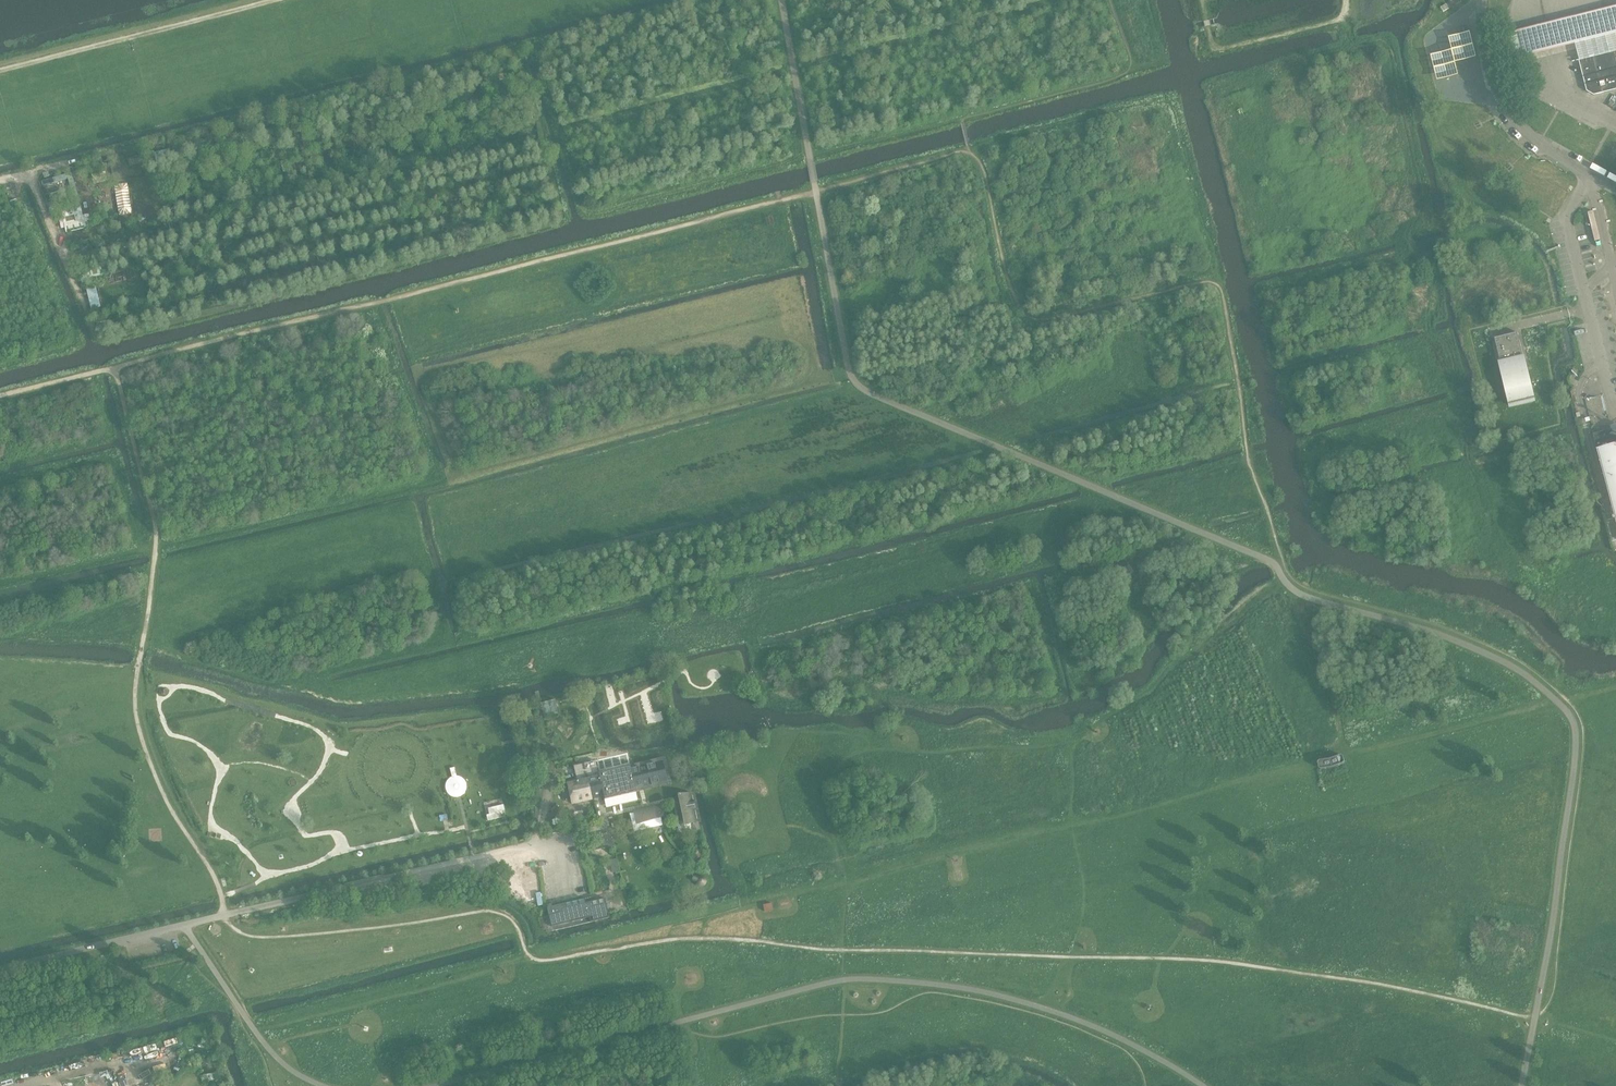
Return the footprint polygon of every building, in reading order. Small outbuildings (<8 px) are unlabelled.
[(1515,29),(1521,55),(1615,32),(1615,5),(1515,29)] [(1462,35),(1448,39),(1452,52),(1431,58),(1438,83),(1459,78),(1455,65),(1468,61),(1477,59),(1470,33),(1462,35)] [(1613,52),(1614,54),(1603,57),(1587,61),(1586,58),(1580,60),(1580,59),(1579,60),(1579,61),(1578,61),(1578,62),(1579,62),(1587,92),(1594,96),(1615,90),(1615,51),(1613,52)] [(123,188),(125,198),(132,196),(130,187),(123,188)] [(78,210),(61,214),(66,235),(91,228),(89,220),(81,222),(78,210)] [(98,260),(77,266),(82,287),(104,282),(98,260)] [(1517,333),(1494,338),(1511,407),(1534,401),(1517,333)] [(1614,435),(1612,430),(1593,435),(1599,456),(1600,456),(1615,513),(1613,513),(1614,519),(1615,518),(1615,436),(1614,435)] [(1340,766),(1343,764),(1344,764),(1344,763),(1345,763),(1345,762),(1344,758),(1344,757),(1343,757),(1343,756),(1342,756),(1341,756),(1340,756),(1337,758),(1334,759),(1330,760),(1327,760),(1324,761),(1320,761),(1319,762),(1319,763),(1318,763),(1318,764),(1319,768),(1319,769),(1320,769),(1320,770),(1321,770),(1325,769),(1328,769),(1331,768),(1335,767),(1340,766)] [(598,776),(567,784),(572,804),(603,797),(604,800),(636,793),(635,789),(643,787),(639,767),(630,769),(630,766),(598,773),(598,776)] [(465,786),(465,785),(465,784),(464,783),(464,782),(463,782),(463,781),(462,780),(461,779),(460,779),(459,778),(458,778),(457,778),(456,778),(455,778),(454,778),(453,778),(452,778),(452,779),(451,779),(450,780),(449,781),(449,782),(448,782),(448,783),(447,784),(447,785),(447,786),(447,787),(447,788),(447,789),(447,790),(448,791),(448,792),(449,792),(449,793),(450,793),(450,794),(451,794),(451,795),(452,795),(453,795),(453,796),(454,796),(455,796),(456,796),(457,796),(458,796),(459,796),(459,795),(460,795),(461,795),(461,794),(462,794),(462,793),(463,793),(463,792),(464,791),(465,790),(465,789),(465,788),(465,787),(465,786)] [(677,798),(678,804),(676,805),(680,824),(697,821),(697,822),(698,822),(692,794),(692,795),(677,798)] [(503,805),(488,809),(489,815),(486,815),(488,821),(503,817),(502,812),(505,811),(503,805)] [(659,806),(640,810),(643,821),(661,817),(659,806)] [(600,835),(589,837),(592,851),(603,848),(600,835)] [(698,877),(694,876),(692,880),(695,882),(696,882),(696,883),(696,884),(696,885),(697,885),(697,886),(698,886),(699,886),(699,887),(700,887),(701,887),(702,887),(703,887),(703,886),(704,886),(704,885),(705,885),(705,884),(706,884),(706,883),(706,882),(706,881),(706,880),(706,879),(705,879),(705,878),(704,878),(704,877),(703,877),(702,876),(701,876),(700,876),(699,876),(699,877),(698,877)] [(613,898),(607,900),(610,912),(616,911),(613,898)] [(608,918),(603,899),(584,903),(583,899),(545,908),(550,927),(588,918),(589,922),(608,918)] [(771,903),(763,905),(764,912),(772,910),(771,903)]
